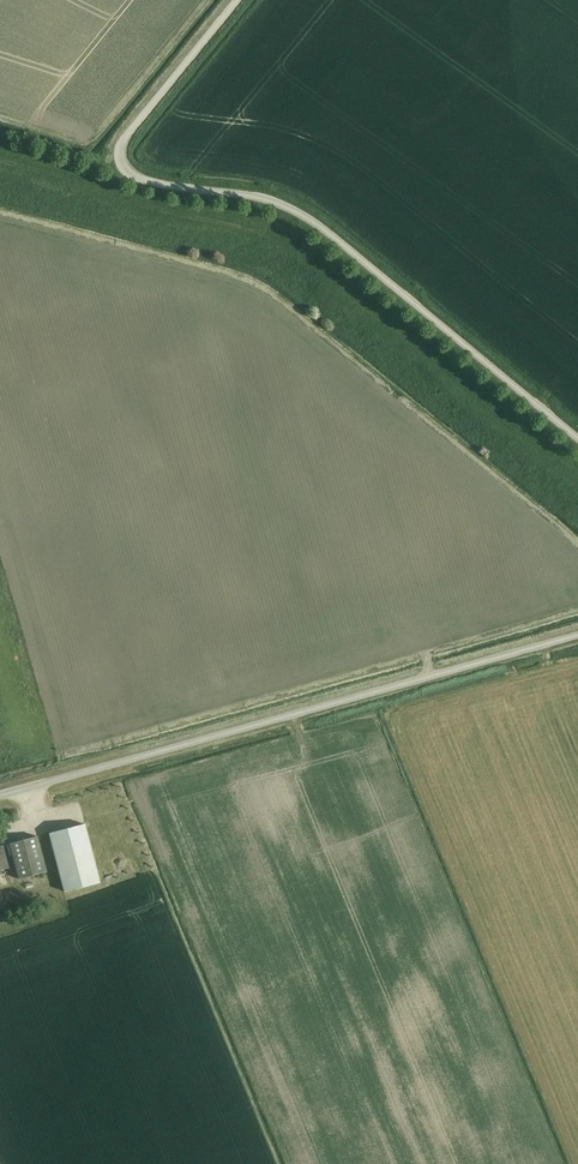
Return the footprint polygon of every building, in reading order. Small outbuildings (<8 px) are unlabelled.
[(49,833),(64,891),(99,882),(84,824),(49,833)] [(9,844),(18,879),(47,872),(37,836),(9,844)] [(9,868),(3,845),(0,846),(0,871),(9,868)]
